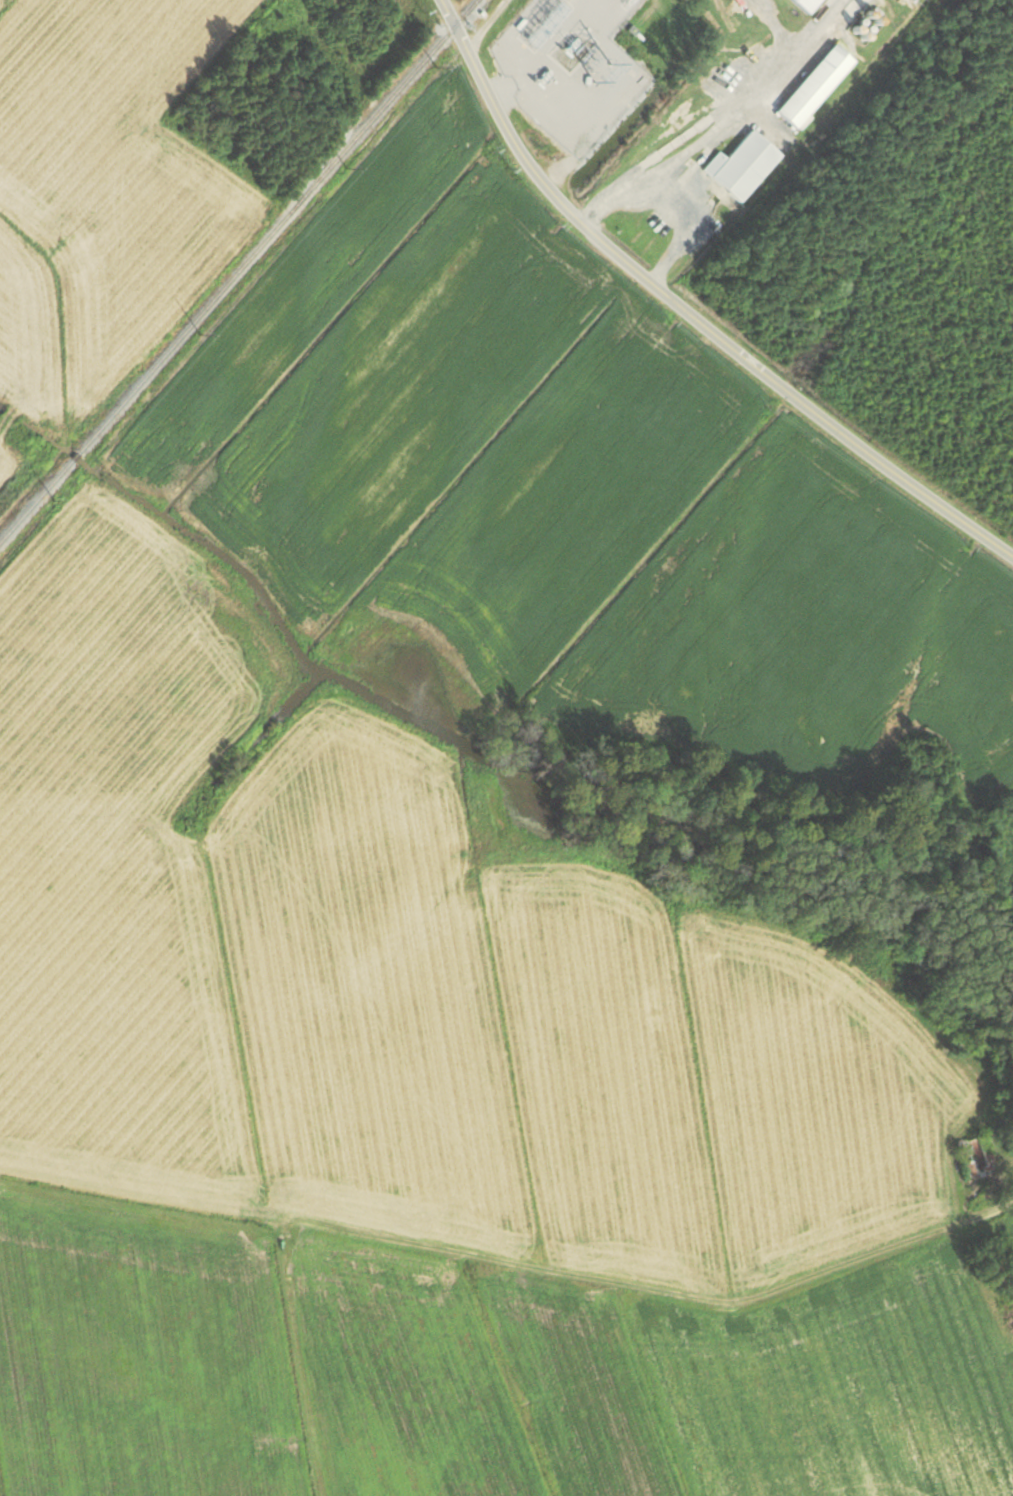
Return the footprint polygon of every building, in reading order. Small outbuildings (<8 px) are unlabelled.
[(775,113),(796,130),(854,62),(833,44),(775,113)] [(780,156),(750,131),(726,160),(717,152),(701,171),(739,204),(780,156)] [(965,1181),(995,1174),(986,1135),(956,1142),(965,1181)]
